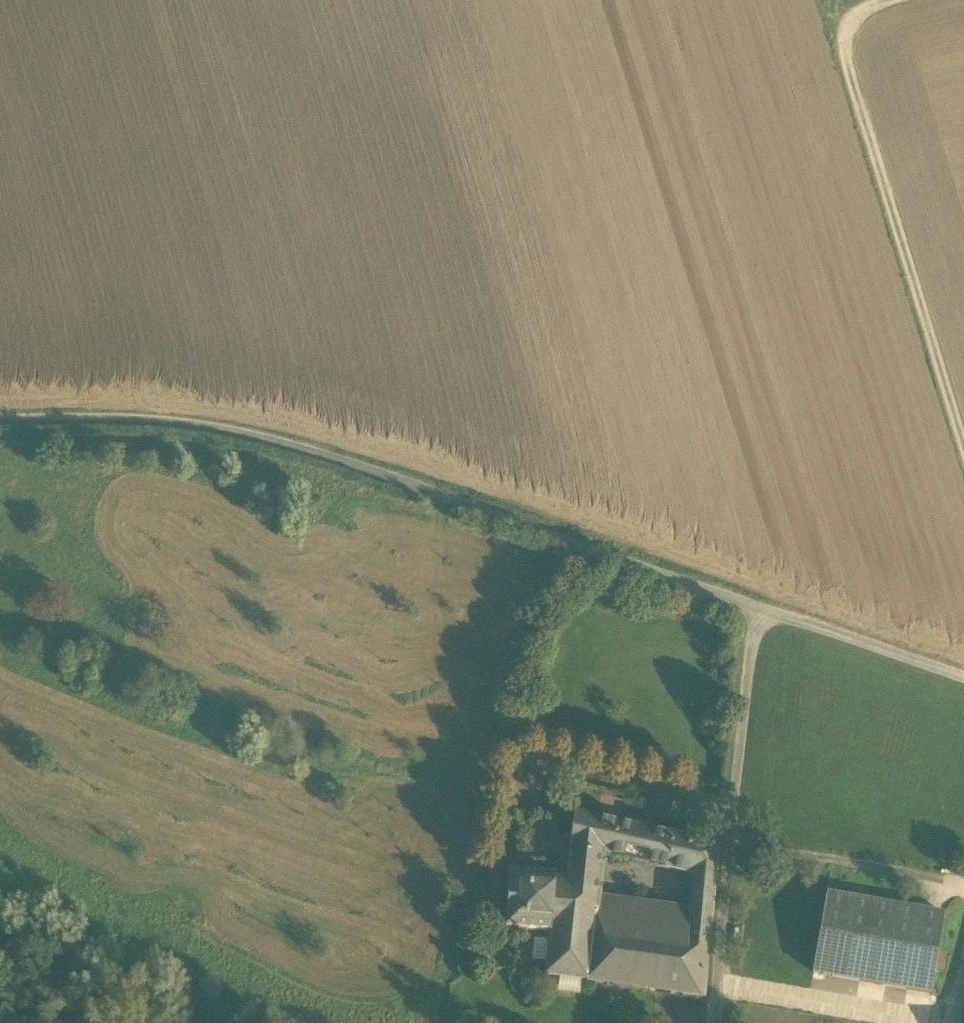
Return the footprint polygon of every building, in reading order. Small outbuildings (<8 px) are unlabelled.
[(576,815),(571,850),(605,857),(639,865),(647,829),(576,815)] [(677,836),(647,829),(639,865),(670,871),(677,836)] [(670,871),(689,875),(706,842),(677,836),(670,871)] [(719,845),(706,842),(689,875),(694,876),(691,912),(688,942),(709,946),(719,845)] [(567,878),(555,878),(552,915),(597,919),(605,857),(571,850),(567,878)] [(551,934),(552,915),(555,878),(509,875),(505,931),(549,934),(551,934)] [(813,974),(931,995),(945,916),(827,895),(813,974)] [(630,914),(628,934),(688,942),(691,912),(637,904),(630,914)] [(547,977),(590,983),(596,929),(597,919),(552,915),(551,934),(549,934),(547,977)] [(704,999),(709,946),(688,942),(628,934),(596,929),(590,983),(620,987),(620,988),(704,999)]
